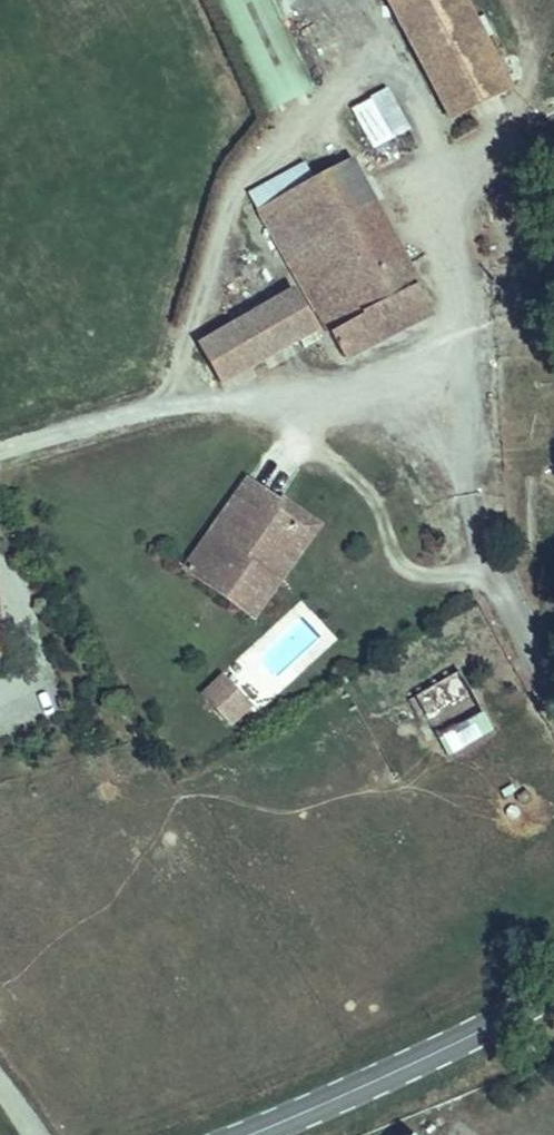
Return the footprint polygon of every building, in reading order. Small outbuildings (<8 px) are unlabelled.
[(506,79),(463,0),(390,0),(448,111),(506,79)] [(368,148),(408,128),(388,86),(347,105),(368,148)] [(430,302),(351,151),(256,205),(337,355),(430,302)] [(287,287),(195,334),(199,340),(220,381),(311,332),(287,287)] [(246,613),(269,581),(254,569),(271,544),(280,548),(293,525),(268,507),(273,500),(243,478),(212,523),(223,530),(192,575),(246,613)] [(279,493),(273,500),(268,507),(293,525),(280,548),(271,544),(254,569),(269,581),(313,518),(279,493)] [(192,575),(223,530),(212,523),(180,566),(192,575)] [(416,692),(442,752),(488,732),(462,672),(416,692)] [(245,699),(221,674),(203,691),(226,716),(245,699)]
